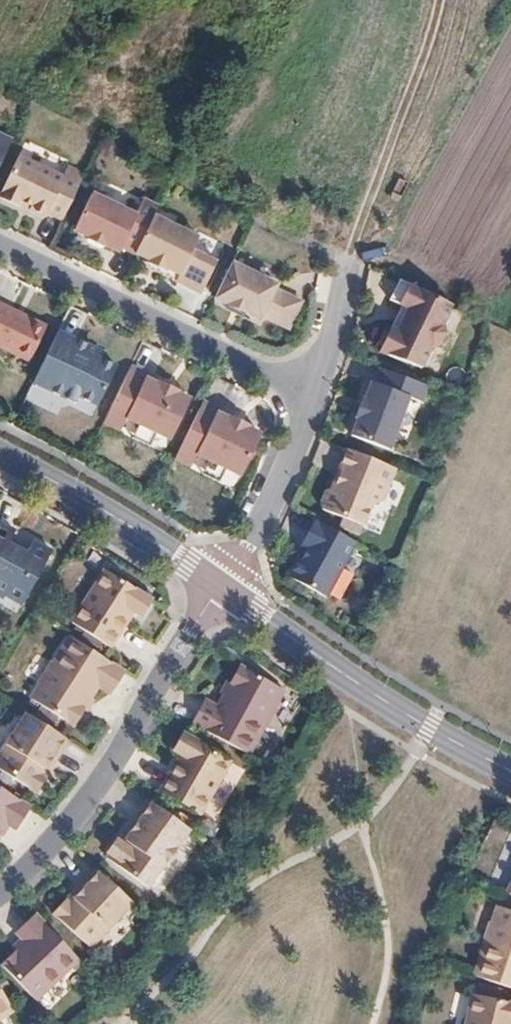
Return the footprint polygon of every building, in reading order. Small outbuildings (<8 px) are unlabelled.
[(13,134),(0,128),(0,163),(13,134)] [(49,208),(64,215),(85,168),(69,161),(65,171),(21,151),(2,192),(21,202),(22,200),(24,196),(33,200),(31,204),(48,212),(49,208)] [(137,249),(146,229),(155,211),(160,201),(157,199),(146,194),(138,209),(94,188),(76,225),(90,232),(89,234),(106,242),(108,240),(122,246),(124,241),(130,245),(137,249)] [(137,249),(151,256),(150,258),(166,266),(164,270),(204,290),(220,256),(195,244),(200,232),(155,211),(146,229),(137,249)] [(200,232),(195,244),(220,256),(228,240),(202,228),(200,232)] [(290,322),(302,295),(276,283),(278,278),(232,257),(215,293),(261,314),(263,310),(290,322)] [(150,258),(147,263),(164,270),(166,266),(150,258)] [(437,292),(401,274),(390,294),(408,303),(397,325),(392,322),(390,326),(384,327),(379,337),(382,342),(380,347),(422,363),(432,342),(440,339),(446,328),(443,320),(453,300),(444,296),(437,292)] [(1,342),(31,356),(49,321),(21,307),(0,297),(0,341),(1,342)] [(98,344),(60,326),(35,378),(67,394),(78,390),(99,401),(118,361),(95,350),(98,344)] [(172,435),(191,394),(179,388),(179,387),(162,379),(163,376),(144,367),(132,361),(110,407),(129,404),(123,415),(124,416),(124,417),(124,418),(124,419),(123,420),(122,420),(120,420),(118,424),(121,425),(128,414),(140,419),(158,429),(172,435)] [(422,399),(428,382),(382,364),(376,380),(370,378),(364,395),(362,394),(354,413),(357,414),(350,431),(387,446),(407,393),(422,399)] [(180,384),(163,376),(162,379),(179,387),(180,384)] [(242,470),(261,427),(218,406),(219,403),(205,396),(198,410),(177,453),(192,461),(199,449),(211,455),(228,463),(242,470)] [(123,415),(129,404),(110,407),(105,417),(118,424),(120,420),(120,419),(119,419),(119,418),(119,416),(120,416),(120,415),(121,415),(122,415),(123,415)] [(151,442),(158,429),(140,419),(133,433),(151,442)] [(385,497),(397,464),(349,445),(333,482),(327,485),(322,499),(324,504),(365,521),(373,500),(375,500),(385,497)] [(221,477),(228,463),(211,455),(204,468),(221,477)] [(327,592),(357,538),(317,515),(303,540),(305,541),(309,544),(303,554),(299,552),(289,571),(327,592)] [(0,518),(0,591),(3,593),(5,590),(22,599),(51,546),(33,536),(24,553),(17,549),(19,544),(8,538),(15,526),(0,518)] [(309,544),(305,541),(299,552),(303,554),(309,544)] [(73,618),(112,643),(131,612),(129,611),(132,605),(134,607),(143,612),(154,596),(108,565),(73,618)] [(32,693),(72,721),(84,704),(91,693),(99,682),(111,690),(125,667),(73,632),(55,658),(53,658),(39,677),(43,679),(32,693)] [(265,721),(276,701),(275,700),(284,684),(241,660),(230,677),(224,689),(218,701),(205,693),(192,718),(237,743),(248,748),(263,721),(265,721)] [(224,689),(230,677),(226,675),(220,686),(224,689)] [(88,706),(95,695),(91,693),(84,704),(88,706)] [(35,786),(45,771),(41,768),(47,759),(51,762),(69,735),(27,707),(0,749),(0,763),(35,786)] [(164,788),(204,810),(235,755),(186,727),(176,745),(184,750),(188,752),(185,757),(182,755),(165,785),(164,788)] [(45,771),(51,762),(47,759),(41,768),(45,771)] [(0,780),(0,841),(6,831),(9,832),(14,820),(17,821),(24,825),(37,801),(0,780)] [(149,882),(168,857),(173,856),(178,849),(177,842),(190,824),(150,795),(128,826),(132,829),(127,835),(124,832),(121,836),(119,835),(109,848),(112,850),(109,853),(149,882)] [(11,833),(17,821),(14,820),(9,832),(11,833)] [(127,835),(132,829),(128,826),(124,832),(127,835)] [(71,899),(67,895),(55,909),(92,943),(133,897),(96,863),(75,887),(79,890),(71,899)] [(67,895),(71,899),(79,890),(75,887),(67,895)] [(500,902),(494,917),(492,918),(485,941),(475,970),(510,982),(510,905),(500,902)] [(80,954),(37,909),(18,927),(23,933),(25,935),(15,944),(17,946),(3,960),(37,995),(80,954)] [(15,944),(25,935),(23,933),(13,942),(15,944)] [(15,1005),(0,982),(0,1014),(15,1005)] [(510,1019),(510,998),(474,990),(466,1023),(508,1023),(510,1019)]
